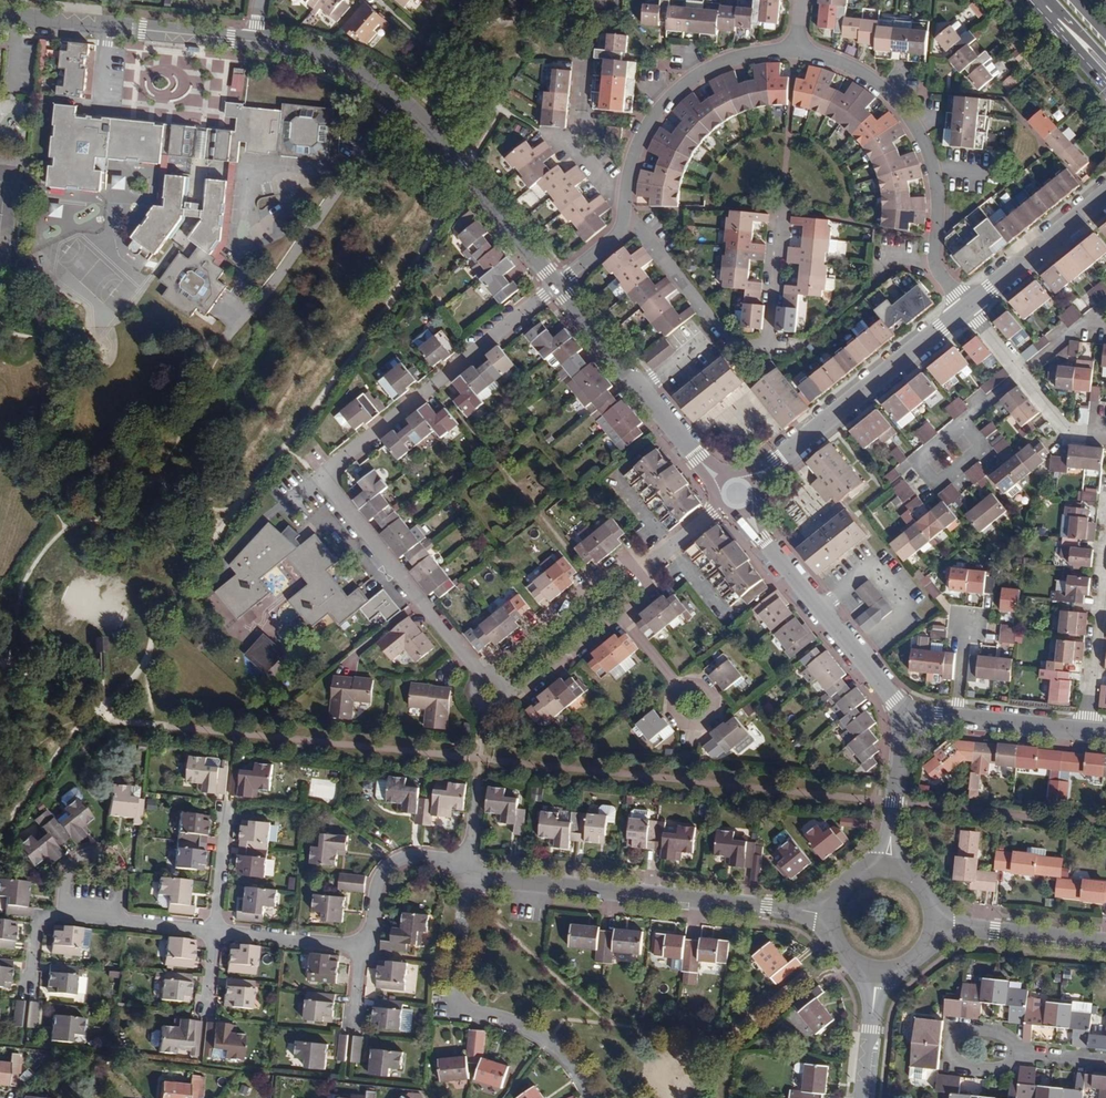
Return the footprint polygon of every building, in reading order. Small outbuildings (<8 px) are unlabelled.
[(313,11),(323,0),(301,0),(313,11)] [(313,11),(312,12),(317,17),(323,9),(338,22),(351,7),(345,2),(347,0),(323,0),(313,11)] [(671,0),(661,0),(661,6),(644,4),(641,24),(659,26),(660,22),(669,23),(671,0)] [(669,23),(667,37),(718,42),(719,31),(722,6),(722,4),(718,4),(719,0),(691,0),(685,0),(671,0),(669,23)] [(737,27),(753,28),(754,24),(761,25),(762,23),(764,0),(756,0),(755,10),(739,8),(737,27)] [(781,1),(769,0),(764,0),(762,23),(778,25),(781,1)] [(975,2),(969,7),(979,18),(985,13),(975,2)] [(373,32),(370,30),(373,27),(376,29),(379,25),(384,19),(384,17),(381,15),(379,15),(365,3),(342,28),(356,41),(358,37),(367,45),(376,35),(373,32)] [(839,6),(821,5),(819,29),(836,31),(839,6)] [(737,32),(737,27),(739,8),(722,6),(719,31),(737,32)] [(847,7),(839,6),(836,31),(836,32),(845,33),(844,37),(861,38),(863,20),(846,18),(847,7)] [(880,18),(880,21),(877,45),(876,58),(926,62),(931,20),(901,17),(901,20),(896,20),(896,17),(883,15),(883,19),(880,18)] [(385,30),(390,24),(384,19),(379,25),(385,30)] [(877,45),(880,21),(863,20),(861,38),(860,44),(877,45)] [(964,39),(970,33),(960,22),(954,28),(964,39)] [(952,50),(957,55),(969,45),(978,38),(971,32),(970,33),(964,39),(954,28),(953,26),(938,38),(949,52),(952,50)] [(596,48),(595,58),(623,61),(624,51),(627,52),(629,34),(609,32),(608,49),(596,48)] [(42,94),(47,40),(41,40),(35,93),(42,94)] [(93,45),(72,42),(71,51),(66,50),(63,53),(61,66),(64,69),(69,70),(67,88),(62,87),(59,89),(59,96),(84,98),(85,92),(88,89),(90,71),(87,68),(88,56),(92,53),(93,45)] [(969,45),(957,55),(950,61),(961,75),(968,69),(980,59),(969,45)] [(980,59),(968,69),(974,75),(971,78),(982,90),(996,78),(986,66),(995,58),(988,52),(980,59)] [(637,62),(623,61),(595,58),(594,72),(597,72),(597,78),(593,78),(591,103),(595,104),(594,109),(632,113),(637,62)] [(771,104),(767,63),(763,64),(754,65),(755,72),(759,71),(760,79),(749,81),(756,106),(771,104)] [(780,63),(767,63),(771,104),(787,103),(789,76),(776,78),(776,70),(780,69),(780,63)] [(811,108),(824,69),(816,67),(811,66),(809,73),(813,74),(811,81),(799,79),(795,104),(811,108)] [(554,68),(552,92),(569,94),(572,70),(554,68)] [(837,74),(824,69),(811,108),(827,114),(839,90),(831,88),(828,86),(831,79),(834,80),(837,74)] [(739,112),(756,106),(749,81),(737,85),(734,78),(737,76),(735,70),(723,74),(739,112)] [(725,120),(739,112),(723,74),(712,81),(710,81),(714,88),(718,86),(722,93),(721,93),(717,95),(711,99),(725,120)] [(245,105),(249,76),(237,75),(234,104),(245,105)] [(847,95),(839,90),(827,114),(841,122),(866,90),(854,82),(850,89),(854,91),(850,97),(847,95)] [(722,93),(718,86),(714,88),(717,95),(721,93),(722,93)] [(854,133),(873,115),(865,107),(869,101),(872,104),(877,98),(866,90),(841,122),(854,133)] [(568,111),(569,94),(552,92),(545,92),(544,108),(568,111)] [(725,120),(711,99),(710,99),(704,104),(703,104),(701,106),(695,99),(698,96),(694,92),(683,101),(711,131),(725,120)] [(992,115),(993,100),(950,95),(945,146),(985,150),(985,147),(989,147),(991,120),(988,119),(988,114),(992,115)] [(703,104),(704,104),(698,96),(695,99),(701,106),(703,104)] [(699,142),(711,131),(683,101),(677,106),(674,110),(679,115),(682,111),(688,117),(679,127),(699,142)] [(247,108),(245,105),(234,104),(232,104),(229,105),(228,114),(231,117),(240,118),(238,132),(211,130),(208,160),(233,162),(238,163),(240,163),(242,141),(250,142),(249,150),(252,153),(269,155),(272,152),(281,153),(284,157),(329,161),(333,158),(335,141),(333,139),(330,138),(331,132),(333,132),(336,130),(338,114),(334,110),(290,106),(285,108),(285,111),(247,108)] [(125,122),(123,120),(78,116),(79,111),(76,108),(61,106),(57,109),(52,159),(55,162),(54,169),(51,171),(49,185),(52,189),(101,194),(105,191),(106,176),(103,173),(98,173),(100,159),(164,166),(165,155),(167,156),(172,156),(197,159),(200,128),(147,123),(144,124),(144,130),(125,128),(125,122)] [(568,111),(544,108),(543,126),(566,128),(568,111)] [(879,123),(873,115),(854,133),(864,145),(865,146),(899,122),(891,112),(884,117),(885,118),(887,121),(881,125),(879,123)] [(1046,140),(1059,128),(1044,112),(1031,123),(1046,140)] [(144,124),(147,123),(135,122),(123,120),(125,122),(125,128),(144,130),(144,124)] [(874,160),(898,149),(897,148),(894,143),(892,139),(898,135),(900,138),(901,138),(906,134),(899,122),(865,146),(874,160)] [(661,127),(654,138),(690,157),(697,145),(699,142),(679,127),(672,137),(665,134),(667,130),(661,127)] [(197,159),(191,208),(203,209),(208,160),(211,130),(200,128),(197,159)] [(623,129),(607,128),(607,139),(622,140),(623,129)] [(1046,140),(1061,157),(1074,145),(1059,128),(1046,140)] [(658,163),(682,172),(684,168),(690,157),(654,138),(648,150),(662,156),(658,163)] [(515,166),(520,172),(550,147),(545,141),(533,151),(525,142),(504,158),(512,168),(515,166)] [(1091,164),(1074,145),(1061,157),(1078,176),(1091,164)] [(550,147),(520,172),(524,177),(521,180),(529,189),(537,183),(550,173),(542,163),(555,153),(550,147)] [(903,162),(898,149),(874,160),(880,176),(921,164),(920,163),(916,153),(908,155),(910,159),(903,162)] [(172,156),(167,156),(162,205),(165,205),(166,195),(168,196),(170,173),(172,156)] [(566,173),(575,164),(568,157),(560,166),(566,173)] [(228,212),(224,242),(225,243),(230,247),(238,163),(233,162),(231,179),(229,202),(231,202),(230,212),(228,212)] [(641,170),(638,182),(678,189),(681,178),(682,172),(658,163),(656,172),(655,176),(646,175),(647,170),(641,170)] [(880,176),(885,193),(911,189),(909,182),(923,179),(921,164),(880,176)] [(558,166),(550,173),(537,183),(545,192),(549,189),(553,195),(582,171),(578,165),(565,175),(558,166)] [(1058,177),(1056,180),(1069,195),(1081,185),(1068,169),(1064,172),(1062,170),(1056,175),(1058,177)] [(588,178),(582,171),(553,195),(558,201),(554,204),(561,213),(582,196),(576,188),(588,178)] [(188,217),(188,214),(189,207),(192,175),(170,173),(168,196),(166,195),(165,205),(162,205),(159,204),(137,235),(137,239),(156,253),(160,251),(171,236),(173,237),(188,217)] [(111,176),(111,190),(125,190),(126,177),(111,176)] [(229,202),(231,179),(208,177),(205,209),(205,216),(190,236),(202,246),(193,259),(186,254),(182,254),(164,278),(165,282),(172,288),(167,295),(168,299),(191,316),(195,315),(200,309),(208,315),(212,313),(230,290),(228,284),(221,280),(227,273),(226,268),(224,266),(218,263),(221,259),(215,255),(224,242),(228,212),(230,212),(231,202),(229,202)] [(1044,190),(1056,205),(1069,195),(1056,180),(1053,182),(1050,180),(1044,184),(1047,187),(1044,190)] [(678,189),(638,182),(638,187),(637,196),(651,197),(650,206),(676,206),(678,189)] [(886,210),(927,211),(926,202),(926,197),(911,199),(911,189),(885,193),(886,210)] [(1035,197),(1032,200),(1044,215),(1056,205),(1044,190),(1040,192),(1038,190),(1033,194),(1035,197)] [(589,204),(582,196),(561,213),(569,222),(573,219),(577,225),(606,201),(601,194),(589,204)] [(1032,225),(1044,215),(1032,200),(1029,202),(1027,200),(1021,204),(1023,207),(1020,209),(1032,225)] [(611,207),(606,201),(577,225),(581,230),(578,233),(586,243),(608,225),(600,217),(611,207)] [(1003,212),(1009,219),(1011,217),(1010,215),(1009,214),(1011,213),(1015,209),(1017,212),(1020,209),(1015,203),(1003,212)] [(48,218),(62,219),(63,204),(49,204),(48,218)] [(203,209),(191,208),(189,207),(188,214),(205,216),(205,209),(203,209)] [(991,249),(1004,238),(997,229),(991,222),(979,207),(946,235),(946,245),(953,254),(951,257),(959,267),(962,265),(970,276),(996,254),(991,249)] [(1009,219),(1021,235),(1032,225),(1020,209),(1017,212),(1015,209),(1011,213),(1009,214),(1010,215),(1011,217),(1009,219)] [(725,229),(752,231),(753,221),(768,222),(769,214),(731,210),(731,217),(726,217),(725,229)] [(925,225),(927,211),(886,210),(886,213),(885,227),(911,232),(911,224),(925,225)] [(1005,222),(1009,219),(1003,212),(991,222),(997,229),(1000,226),(998,224),(999,222),(1003,219),(1005,222)] [(807,226),(806,236),(832,239),(833,228),(829,228),(830,219),(792,215),(792,224),(807,226)] [(997,229),(1004,238),(1009,244),(1021,235),(1009,219),(1005,222),(1003,219),(999,222),(998,224),(1000,226),(997,229)] [(473,256),(486,246),(480,239),(483,236),(488,232),(479,220),(458,237),(473,256)] [(751,242),(752,231),(725,229),(724,241),(728,242),(727,248),(765,252),(766,244),(751,242)] [(1083,245),(1095,259),(1105,250),(1105,246),(1096,234),(1093,237),(1091,234),(1081,242),(1083,245)] [(480,239),(486,246),(489,243),(483,236),(480,239)] [(790,245),(789,254),(826,258),(827,250),(830,251),(832,239),(806,236),(805,247),(790,245)] [(221,259),(224,254),(230,247),(225,243),(224,242),(215,255),(221,259)] [(489,243),(486,246),(491,252),(494,249),(489,243)] [(491,252),(486,246),(473,256),(488,274),(509,257),(500,245),(494,249),(491,252)] [(1095,259),(1083,245),(1079,248),(1077,245),(1067,253),(1082,270),(1095,259)] [(614,272),(618,277),(649,253),(644,248),(632,257),(630,254),(625,247),(603,264),(611,274),(614,272)] [(722,267),(749,269),(750,259),(765,260),(765,252),(727,248),(727,255),(723,255),(722,267)] [(654,261),(649,253),(618,277),(622,282),(619,285),(627,295),(648,278),(642,270),(654,261)] [(1059,264),(1056,266),(1068,281),(1082,270),(1067,253),(1057,262),(1059,264)] [(229,258),(224,254),(221,259),(218,263),(224,266),(229,258)] [(802,263),(801,274),(828,277),(829,265),(825,265),(826,258),(789,254),(788,262),(802,263)] [(509,257),(488,274),(480,280),(500,305),(519,289),(513,282),(510,285),(502,276),(500,273),(503,270),(506,273),(516,265),(509,257)] [(1055,292),(1068,281),(1056,266),(1054,264),(1043,272),(1045,275),(1043,277),(1055,292)] [(725,286),(745,288),(762,290),(763,281),(748,280),(749,269),(722,267),(721,278),(725,278),(725,286)] [(866,299),(883,320),(891,329),(904,319),(908,325),(935,303),(927,294),(930,291),(921,280),(918,282),(911,273),(902,273),(900,271),(866,299)] [(827,289),(828,277),(801,274),(801,284),(786,283),(785,292),(801,294),(823,296),(823,288),(827,289)] [(642,307),(672,283),(667,276),(655,287),(648,278),(627,295),(634,303),(637,301),(642,307)] [(1105,298),(1105,285),(1102,281),(1095,287),(1105,298)] [(1022,289),(1036,307),(1049,296),(1038,282),(1034,285),(1031,282),(1022,289)] [(651,325),(672,308),(665,299),(678,290),(672,283),(642,307),(646,313),(643,315),(651,325)] [(1098,304),(1105,298),(1095,287),(1088,292),(1098,304)] [(762,290),(745,288),(742,327),(763,329),(765,304),(760,304),(760,305),(753,304),(753,298),(761,299),(762,290)] [(1023,318),(1036,307),(1022,289),(1011,298),(1014,301),(1011,303),(1012,305),(1023,318)] [(797,331),(801,294),(785,292),(785,301),(792,301),(791,308),(784,307),(778,306),(776,330),(797,331)] [(679,293),(669,300),(679,314),(689,308),(679,293)] [(1082,314),(1090,308),(1081,296),(1072,303),(1082,314)] [(1072,304),(1065,310),(1075,322),(1082,316),(1072,304)] [(672,308),(651,325),(658,333),(661,331),(666,337),(696,313),(690,306),(678,316),(672,308)] [(1075,322),(1065,310),(1058,316),(1068,328),(1075,322)] [(1009,340),(1023,329),(1009,311),(997,320),(1000,323),(998,325),(1009,340)] [(891,329),(883,320),(879,323),(877,320),(870,325),(873,329),(871,330),(883,345),(895,335),(891,329)] [(871,330),(864,321),(852,331),(859,339),(862,338),(860,336),(859,334),(860,333),(865,330),(867,333),(871,330)] [(536,329),(530,322),(527,324),(533,331),(536,329)] [(553,355),(575,338),(568,329),(554,340),(547,331),(532,344),(546,362),(547,360),(553,355)] [(419,350),(434,368),(440,363),(438,361),(442,357),(444,360),(445,361),(459,350),(443,330),(429,342),(424,340),(421,343),(422,348),(419,350)] [(871,354),(883,345),(871,330),(867,333),(865,330),(860,333),(859,334),(860,336),(862,338),(859,339),(871,354)] [(1033,344),(1039,352),(1050,342),(1044,335),(1033,344)] [(583,349),(575,338),(553,355),(561,365),(564,369),(568,374),(584,360),(578,353),(583,349)] [(669,355),(674,350),(665,339),(660,344),(669,355)] [(871,354),(859,339),(855,343),(853,339),(847,344),(850,347),(848,349),(860,364),(871,354)] [(975,339),(965,347),(979,365),(993,353),(981,339),(977,342),(975,339)] [(1077,356),(1079,342),(1070,341),(1068,355),(1077,356)] [(658,364),(669,355),(660,344),(649,353),(658,364)] [(1027,362),(1039,352),(1033,344),(1021,354),(1027,362)] [(489,371),(499,384),(518,368),(501,346),(489,356),(493,361),(497,365),(489,371)] [(950,349),(941,356),(956,374),(969,364),(956,348),(952,351),(950,349)] [(838,356),(836,359),(848,374),(860,364),(848,349),(844,352),(841,349),(835,353),(838,356)] [(658,364),(649,353),(643,357),(652,369),(658,364)] [(553,355),(547,360),(553,367),(557,368),(561,365),(553,355)] [(956,374),(941,356),(931,365),(933,367),(930,370),(942,385),(956,374)] [(848,374),(836,359),(832,361),(829,358),(824,363),(826,366),(823,368),(835,384),(848,374)] [(705,417),(738,392),(733,387),(742,380),(733,370),(736,368),(731,362),(728,364),(724,359),(675,399),(692,420),(701,413),(705,417)] [(577,397),(604,375),(595,363),(590,367),(584,360),(568,374),(562,379),(565,382),(571,377),(573,380),(567,385),(577,397)] [(485,367),(489,371),(497,365),(493,361),(485,367)] [(767,367),(773,374),(778,370),(772,362),(767,367)] [(1091,393),(1092,387),(1094,370),(1094,364),(1077,362),(1076,369),(1074,391),(1091,393)] [(407,392),(406,391),(404,388),(408,384),(410,388),(416,383),(401,364),(399,365),(395,363),(390,367),(391,372),(377,383),(393,404),(407,392)] [(489,392),(499,384),(489,371),(483,376),(479,372),(475,367),(462,377),(480,399),(489,392)] [(483,376),(489,371),(485,367),(479,372),(483,376)] [(1056,390),(1074,391),(1076,369),(1059,367),(1056,390)] [(814,375),(812,377),(824,393),(835,384),(823,368),(820,371),(818,368),(812,372),(814,375)] [(992,377),(998,385),(1010,375),(1004,368),(992,377)] [(557,375),(560,380),(562,379),(568,374),(564,369),(557,375)] [(769,377),(756,388),(752,391),(784,430),(810,408),(778,370),(773,374),(769,377)] [(756,388),(769,377),(766,374),(753,385),(756,388)] [(909,382),(911,385),(924,400),(937,389),(924,374),(921,377),(919,374),(909,382)] [(614,387),(604,375),(577,397),(586,409),(593,403),(596,407),(590,413),(592,416),(615,398),(609,391),(614,387)] [(483,403),(480,399),(462,377),(453,384),(460,393),(461,392),(464,389),(468,394),(465,397),(464,397),(463,396),(455,403),(469,419),(486,406),(483,403)] [(824,393),(812,377),(808,380),(806,377),(799,382),(801,386),(798,388),(811,404),(824,393)] [(987,394),(998,385),(992,377),(985,383),(981,387),(987,394)] [(746,385),(742,380),(733,387),(738,392),(746,385)] [(906,385),(896,393),(910,411),(924,400),(911,385),(908,388),(906,385)] [(1101,388),(1092,387),(1091,393),(1090,401),(1099,402),(1101,388)] [(1001,401),(1011,414),(1029,400),(1021,390),(1017,393),(1015,389),(1001,401)] [(493,394),(490,390),(489,392),(480,399),(483,403),(486,403),(493,398),(493,394)] [(885,407),(897,422),(902,427),(915,417),(910,411),(896,393),(885,402),(888,404),(885,407)] [(346,423),(354,433),(360,428),(358,425),(362,422),(364,425),(365,426),(378,415),(362,395),(339,414),(340,416),(339,420),(341,423),(346,423)] [(952,403),(962,415),(969,409),(959,397),(952,403)] [(604,417),(613,428),(634,411),(625,401),(620,404),(615,398),(592,416),(597,422),(604,417)] [(1029,400),(1011,414),(1022,428),(1018,431),(1024,439),(1035,429),(1029,421),(1037,416),(1034,413),(1038,410),(1029,400)] [(955,420),(962,415),(952,403),(945,409),(955,420)] [(417,414),(434,435),(440,442),(458,427),(445,410),(435,417),(436,418),(433,421),(430,418),(433,415),(426,407),(417,414)] [(1088,425),(1089,409),(1081,409),(1079,423),(1088,425)] [(634,411),(613,428),(628,447),(644,434),(639,427),(644,424),(634,411)] [(874,411),(864,419),(879,437),(884,444),(897,433),(879,411),(877,414),(874,411)] [(696,425),(705,417),(701,413),(692,420),(696,425)] [(408,435),(418,447),(426,456),(429,453),(422,444),(434,435),(417,414),(410,420),(414,424),(417,428),(408,435)] [(865,448),(879,437),(864,419),(854,428),(855,430),(852,432),(865,448)] [(921,428),(931,439),(938,434),(928,422),(921,428)] [(998,429),(996,427),(992,423),(981,432),(986,439),(998,429)] [(405,431),(408,435),(417,428),(414,424),(405,431)] [(1047,424),(1040,429),(1046,436),(1052,431),(1047,424)] [(931,439),(921,428),(914,433),(924,445),(931,439)] [(400,462),(418,447),(408,435),(404,439),(400,435),(396,431),(383,441),(400,462)] [(993,447),(999,454),(1009,446),(1011,445),(1005,438),(993,447)] [(1018,455),(1032,473),(1046,462),(1043,459),(1051,454),(1040,439),(1032,446),(1034,448),(1030,451),(1028,448),(1018,455)] [(862,484),(830,444),(810,461),(807,463),(819,479),(812,485),(827,503),(835,497),(839,503),(862,484)] [(1061,457),(1059,472),(1067,473),(1068,466),(1085,469),(1087,446),(1074,445),(1074,449),(1070,448),(1069,457),(1061,457)] [(1101,448),(1087,446),(1085,469),(1102,471),(1104,452),(1100,452),(1101,448)] [(898,447),(891,452),(900,464),(907,458),(898,447)] [(658,450),(626,475),(632,483),(644,474),(646,476),(634,485),(647,501),(659,492),(661,495),(649,504),(661,519),(674,510),(675,512),(663,522),(669,529),(702,504),(697,498),(687,487),(690,485),(675,467),(673,469),(658,450)] [(312,468),(321,461),(313,451),(304,458),(312,468)] [(1032,473),(1018,455),(1007,464),(1009,467),(1007,469),(1018,483),(1032,473)] [(1059,472),(1061,457),(1052,455),(1050,471),(1059,472)] [(972,468),(982,479),(989,474),(979,462),(972,468)] [(1018,483),(1007,469),(1004,466),(994,475),(996,478),(993,480),(1004,495),(1007,493),(1011,497),(1014,497),(1023,489),(1018,483)] [(883,477),(889,485),(900,476),(895,468),(883,477)] [(974,486),(982,479),(972,468),(964,474),(974,486)] [(361,510),(382,494),(390,487),(376,470),(361,482),(368,491),(370,494),(366,497),(364,494),(354,502),(361,510)] [(898,496),(910,487),(905,481),(904,480),(892,490),(898,496)] [(945,489),(955,501),(962,495),(952,484),(945,489)] [(915,494),(910,487),(898,496),(904,504),(915,494)] [(955,501),(945,489),(938,495),(943,501),(945,503),(942,506),(940,503),(930,512),(932,514),(944,529),(958,518),(947,507),(955,501)] [(1084,491),(1083,501),(1097,503),(1098,493),(1084,491)] [(385,523),(397,513),(382,494),(361,510),(371,523),(376,519),(380,516),(385,523)] [(911,513),(923,504),(917,496),(906,506),(911,513)] [(979,504),(993,521),(1007,510),(995,496),(991,499),(989,496),(979,504)] [(980,531),(993,521),(979,504),(968,512),(971,515),(968,517),(980,531)] [(1070,539),(1078,540),(1094,541),(1096,528),(1088,527),(1089,523),(1089,518),(1081,517),(1082,508),(1081,508),(1067,507),(1066,516),(1072,516),(1070,539)] [(846,510),(807,542),(810,546),(800,555),(818,576),(867,536),(846,510)] [(391,548),(412,531),(397,513),(385,523),(391,530),(387,533),(382,537),(391,548)] [(944,529),(932,514),(929,517),(926,514),(916,522),(919,525),(931,540),(944,529)] [(1017,514),(1013,518),(1019,524),(1023,521),(1017,514)] [(381,526),(385,523),(380,516),(376,519),(381,526)] [(593,531),(610,553),(622,544),(617,538),(614,535),(621,528),(610,516),(593,531)] [(1070,539),(1072,516),(1066,516),(1064,538),(1070,539)] [(290,544),(293,541),(271,520),(231,566),(238,575),(215,593),(239,622),(273,594),(261,580),(289,559),(310,585),(290,601),(312,629),(330,615),(340,627),(362,610),(372,623),(382,615),(389,623),(403,611),(385,588),(374,597),(377,600),(373,603),(371,600),(361,587),(350,596),(328,570),(339,562),(316,533),(298,547),(295,550),(290,544)] [(391,530),(385,523),(381,526),(387,533),(391,530)] [(733,543),(720,525),(718,525),(686,551),(693,558),(705,549),(707,551),(695,560),(708,577),(720,567),(722,570),(710,579),(722,594),(734,585),(736,588),(724,597),(731,606),(743,596),(749,604),(768,589),(762,581),(763,580),(748,561),(751,559),(735,541),(733,543)] [(912,525),(903,533),(917,550),(931,540),(919,525),(915,529),(912,525)] [(624,532),(621,528),(614,535),(617,538),(624,532)] [(415,560),(427,550),(424,545),(412,531),(391,548),(401,560),(406,556),(410,553),(415,560)] [(597,564),(610,553),(593,531),(577,544),(573,547),(583,560),(590,554),(593,558),(597,564)] [(903,561),(917,550),(903,533),(891,542),(894,545),(892,547),(903,561)] [(568,541),(573,547),(577,544),(576,542),(577,541),(573,536),(568,541)] [(1077,549),(1078,540),(1070,539),(1064,538),(1061,562),(1070,563),(1070,566),(1092,569),(1093,554),(1090,554),(1091,550),(1077,549)] [(424,545),(427,550),(435,544),(431,539),(424,545)] [(290,544),(295,550),(298,547),(293,541),(290,544)] [(810,546),(807,542),(806,543),(797,550),(800,555),(810,546)] [(421,584),(442,568),(427,550),(415,560),(421,567),(417,570),(412,573),(421,584)] [(558,559),(562,556),(557,550),(553,553),(558,559)] [(406,556),(412,563),(415,560),(410,553),(406,556)] [(586,563),(593,558),(590,554),(583,560),(586,563)] [(544,571),(562,593),(572,584),(568,579),(565,575),(572,569),(562,556),(558,559),(544,571)] [(415,560),(412,563),(417,570),(421,567),(415,560)] [(442,568),(421,584),(431,596),(435,592),(439,589),(445,596),(457,586),(442,568)] [(949,590),(967,592),(969,569),(952,568),(952,569),(947,568),(946,574),(951,574),(951,578),(949,590)] [(565,575),(568,579),(575,573),(572,569),(565,575)] [(969,569),(967,592),(984,593),(985,587),(994,588),(996,574),(987,573),(987,571),(969,569)] [(549,603),(562,593),(544,571),(524,587),(535,599),(542,594),(545,597),(549,603)] [(1060,601),(1074,603),(1085,604),(1086,594),(1086,590),(1089,590),(1091,577),(1069,575),(1067,592),(1059,590),(1057,601),(1060,601)] [(920,582),(935,600),(943,594),(928,576),(920,582)] [(856,591),(870,608),(883,598),(869,580),(856,591)] [(441,599),(445,596),(439,589),(435,592),(441,599)] [(1018,613),(1020,591),(1003,589),(1000,610),(1018,613)] [(789,604),(778,590),(776,592),(787,606),(789,604)] [(776,592),(753,610),(758,617),(760,615),(773,630),(786,619),(792,615),(793,614),(787,606),(776,592)] [(535,599),(538,603),(545,597),(542,594),(535,599)] [(676,597),(674,594),(673,595),(666,600),(669,603),(676,597)] [(652,605),(668,625),(686,610),(676,597),(669,603),(666,600),(663,596),(652,605)] [(883,598),(860,616),(871,630),(895,612),(883,598)] [(489,615),(507,637),(519,627),(515,622),(512,619),(519,613),(508,600),(489,615)] [(1074,603),(1060,601),(1059,610),(1062,610),(1060,632),(1077,634),(1079,616),(1074,615),(1075,611),(1074,611),(1074,603)] [(668,625),(652,605),(638,616),(642,620),(644,623),(638,629),(647,641),(668,625)] [(522,617),(519,613),(512,619),(515,622),(522,617)] [(495,646),(507,637),(489,615),(470,631),(481,644),(488,638),(491,641),(495,646)] [(789,624),(795,619),(792,615),(786,619),(789,624)] [(860,616),(855,620),(866,635),(871,630),(860,616)] [(422,634),(409,617),(407,619),(420,635),(422,634)] [(795,619),(789,624),(776,634),(788,648),(785,651),(791,659),(814,640),(802,625),(796,618),(795,619)] [(434,648),(422,634),(420,635),(407,619),(378,643),(393,661),(407,649),(417,661),(434,648)] [(642,620),(635,626),(638,629),(644,623),(642,620)] [(817,638),(805,623),(802,625),(814,640),(817,638)] [(1001,625),(1000,634),(1015,636),(1016,631),(1016,626),(1001,625)] [(947,630),(945,629),(932,628),(931,638),(946,640),(947,630)] [(287,654),(265,633),(245,655),(267,675),(287,654)] [(625,634),(617,640),(620,643),(627,637),(625,634)] [(1015,636),(1000,634),(999,642),(1002,642),(1010,643),(1014,644),(1015,636)] [(106,652),(105,636),(93,637),(93,652),(106,652)] [(603,644),(620,665),(629,657),(637,650),(627,637),(620,643),(617,640),(613,636),(603,644)] [(484,647),(491,641),(488,638),(481,644),(484,647)] [(1047,670),(1062,672),(1063,663),(1070,664),(1070,660),(1074,661),(1076,641),(1059,639),(1056,662),(1048,661),(1047,670)] [(608,674),(620,665),(603,644),(590,654),(594,659),(597,662),(590,668),(601,680),(608,674)] [(821,654),(816,648),(813,651),(818,657),(821,654)] [(927,672),(929,650),(916,648),(916,652),(911,651),(909,670),(927,672)] [(800,662),(815,680),(837,662),(826,650),(821,654),(818,657),(813,651),(800,662)] [(943,652),(929,650),(927,672),(926,681),(940,682),(943,680),(943,678),(953,679),(955,662),(945,661),(946,655),(942,655),(943,652)] [(714,671),(717,675),(714,678),(712,679),(724,694),(744,678),(733,664),(734,658),(731,655),(726,655),(724,653),(706,668),(711,674),(714,671)] [(977,678),(994,679),(996,661),(996,657),(970,654),(967,681),(977,682),(977,678)] [(629,657),(620,665),(626,672),(633,667),(634,668),(637,666),(636,664),(635,661),(633,662),(629,657)] [(999,662),(996,661),(994,679),(1010,681),(1013,659),(1000,658),(999,662)] [(594,659),(587,664),(590,668),(597,662),(594,659)] [(837,662),(815,680),(830,699),(843,688),(837,681),(840,679),(846,674),(837,662)] [(626,672),(620,665),(608,674),(612,679),(611,680),(613,682),(616,683),(618,681),(617,679),(626,672)] [(1064,672),(1062,672),(1047,670),(1046,678),(1052,679),(1049,706),(1068,708),(1072,681),(1070,681),(1064,680),(1064,672)] [(574,675),(567,681),(570,683),(576,678),(574,675)] [(568,707),(587,692),(582,685),(578,680),(576,678),(570,683),(567,681),(563,676),(551,686),(568,707)] [(374,681),(357,679),(357,682),(335,679),(331,717),(354,720),(356,702),(373,704),(374,681)] [(837,681),(843,688),(846,686),(840,679),(837,681)] [(452,688),(412,684),(409,706),(427,708),(425,726),(448,728),(452,688)] [(568,707),(551,686),(539,695),(543,700),(546,703),(539,709),(549,722),(568,707)] [(846,686),(843,688),(848,695),(852,692),(846,686)] [(839,722),(845,717),(847,715),(853,711),(856,708),(868,700),(857,687),(852,692),(848,695),(843,688),(830,699),(832,701),(825,707),(838,723),(839,722)] [(651,697),(656,693),(652,689),(647,693),(651,697)] [(546,703),(543,700),(536,705),(539,709),(546,703)] [(646,715),(653,710),(650,706),(643,712),(646,715)] [(853,711),(859,718),(862,716),(856,708),(853,711)] [(658,716),(653,710),(646,715),(634,725),(636,727),(635,732),(639,736),(643,736),(654,749),(675,732),(663,718),(662,720),(659,722),(655,718),(658,716)] [(839,735),(847,746),(869,729),(876,723),(867,712),(862,716),(859,718),(853,711),(845,717),(839,722),(845,729),(845,730),(839,735)] [(735,718),(729,722),(731,725),(727,728),(725,725),(724,724),(710,735),(726,756),(740,745),(750,738),(750,737),(735,718)] [(838,723),(832,727),(838,734),(845,729),(839,722),(838,723)] [(878,740),(869,729),(847,746),(863,764),(861,765),(866,772),(877,764),(872,757),(875,754),(869,747),(873,744),(878,740)] [(754,743),(750,738),(740,745),(745,751),(754,743)] [(975,746),(953,743),(947,748),(949,751),(926,770),(935,780),(940,776),(941,778),(957,765),(959,767),(968,757),(973,758),(975,746)] [(875,754),(879,752),(873,744),(869,747),(875,754)] [(975,746),(973,758),(982,759),(983,747),(975,746)] [(1007,766),(1017,767),(1020,747),(1011,746),(1011,749),(983,746),(983,747),(982,759),(987,759),(986,762),(1007,764),(1007,766)] [(1052,780),(1060,781),(1063,756),(1053,754),(1052,753),(1025,750),(1025,748),(1020,747),(1017,767),(1026,768),(1026,765),(1046,768),(1046,766),(1053,767),(1052,780)] [(187,782),(198,783),(203,784),(202,793),(225,795),(228,761),(225,761),(224,768),(220,767),(206,766),(205,766),(206,757),(189,755),(187,782)] [(1063,756),(1060,781),(1058,799),(1067,800),(1070,768),(1074,769),(1074,771),(1095,773),(1095,776),(1105,777),(1105,761),(1105,756),(1099,755),(1099,758),(1071,755),(1071,757),(1063,756)] [(206,766),(220,767),(221,759),(206,757),(205,766),(206,766)] [(231,796),(254,798),(255,789),(260,790),(272,791),(275,765),(256,763),(256,767),(255,771),(243,770),(234,769),(231,796)] [(978,790),(980,774),(972,773),(970,789),(978,790)] [(426,825),(429,794),(425,793),(425,798),(421,798),(422,789),(408,788),(408,783),(408,780),(391,778),(389,805),(401,806),(406,806),(405,815),(420,816),(420,825),(426,825)] [(1050,798),(1058,799),(1060,781),(1052,780),(1050,798)] [(429,794),(426,825),(436,826),(436,817),(448,818),(448,810),(455,810),(466,811),(468,784),(450,783),(450,787),(450,792),(436,790),(436,799),(433,799),(433,794),(429,794)] [(525,835),(528,807),(520,807),(521,797),(506,796),(507,791),(507,787),(490,786),(488,812),(498,813),(504,813),(503,822),(518,823),(517,834),(525,835)] [(130,789),(111,788),(108,819),(119,820),(119,817),(125,817),(125,821),(135,822),(135,827),(141,828),(143,802),(138,801),(128,801),(130,790),(130,789)] [(139,791),(130,790),(128,801),(138,801),(139,791)] [(49,811),(43,816),(64,845),(70,840),(76,847),(88,838),(83,831),(87,828),(96,821),(80,799),(66,810),(68,813),(71,816),(60,824),(55,818),(54,819),(49,811)] [(601,809),(601,815),(609,815),(608,822),(616,823),(617,816),(616,809),(613,808),(604,807),(601,809)] [(542,810),(539,836),(551,837),(556,837),(555,846),(570,848),(570,841),(579,842),(581,813),(573,812),(572,816),(572,821),(558,820),(559,815),(559,811),(542,810)] [(68,813),(58,821),(60,824),(71,816),(68,813)] [(581,813),(579,842),(601,844),(602,835),(607,835),(608,822),(609,815),(601,815),(581,813)] [(180,814),(177,842),(206,845),(208,823),(200,822),(200,817),(180,814)] [(57,850),(64,845),(43,816),(36,821),(43,830),(44,832),(46,835),(35,844),(33,840),(30,837),(17,847),(33,868),(42,861),(46,858),(52,865),(63,857),(57,850)] [(841,825),(867,828),(867,821),(842,818),(841,825)] [(240,848),(269,851),(272,822),(252,821),(251,826),(243,826),(240,848)] [(633,851),(655,853),(658,824),(629,821),(628,841),(633,842),(633,851)] [(658,824),(655,853),(663,854),(663,862),(677,863),(678,853),(683,854),(694,855),(696,829),(679,827),(678,831),(678,835),(665,834),(665,830),(666,825),(658,824)] [(819,824),(805,835),(812,844),(817,850),(825,860),(833,853),(831,850),(836,846),(838,849),(845,844),(832,827),(826,832),(819,824)] [(92,835),(87,828),(83,831),(88,838),(92,835)] [(803,865),(805,868),(813,862),(787,829),(775,838),(775,842),(781,849),(780,849),(786,858),(776,866),(785,876),(787,878),(788,878),(790,876),(792,879),(800,872),(798,869),(803,865)] [(729,866),(753,869),(755,847),(756,842),(747,841),(732,839),(733,835),(733,831),(717,830),(714,855),(726,857),(730,857),(729,866)] [(44,832),(33,840),(35,844),(46,835),(44,832)] [(349,836),(322,834),(321,848),(317,847),(312,847),(311,864),(337,866),(338,855),(338,850),(347,851),(349,836)] [(976,836),(963,834),(962,846),(960,845),(957,870),(954,870),(953,880),(974,883),(975,875),(972,875),(976,836)] [(203,867),(206,845),(177,842),(174,870),(195,872),(195,866),(203,867)] [(753,869),(752,876),(760,879),(764,847),(755,847),(753,869)] [(266,879),(269,851),(240,848),(238,871),(247,872),(246,877),(266,879)] [(1020,853),(1014,852),(1014,855),(997,853),(995,869),(1012,870),(1012,874),(1022,874),(1023,872),(1048,875),(1048,871),(1059,873),(1060,860),(1020,855),(1020,853)] [(46,858),(42,861),(48,868),(52,865),(46,858)] [(974,883),(973,888),(981,890),(983,874),(975,873),(975,875),(974,883)] [(339,882),(365,884),(366,876),(340,874),(339,882)] [(995,875),(983,874),(981,890),(993,891),(995,875)] [(32,916),(33,907),(28,907),(29,897),(26,897),(26,890),(30,891),(31,882),(0,879),(0,896),(8,897),(6,914),(32,916)] [(190,892),(191,884),(160,881),(158,899),(169,900),(167,914),(193,917),(194,910),(188,909),(189,899),(186,899),(187,892),(190,892)] [(1105,902),(1105,886),(1105,883),(1097,882),(1096,885),(1058,881),(1057,894),(1067,895),(1067,897),(1091,900),(1090,903),(1102,904),(1102,901),(1105,902)] [(364,893),(365,884),(339,882),(338,891),(364,893)] [(248,889),(247,899),(251,900),(250,905),(247,905),(246,914),(240,913),(239,922),(265,925),(266,909),(278,910),(279,892),(248,889)] [(345,907),(346,898),(316,895),(314,912),(324,913),(323,922),(344,924),(345,913),(342,913),(342,907),(345,907)] [(381,941),(380,949),(407,952),(408,944),(417,945),(418,931),(423,931),(428,932),(429,914),(403,912),(401,924),(401,928),(392,928),(391,942),(381,941)] [(16,927),(8,926),(8,921),(0,920),(0,948),(14,950),(16,927)] [(596,962),(604,963),(608,930),(601,929),(601,926),(572,924),(570,947),(598,950),(596,962)] [(54,934),(53,938),(52,956),(82,959),(84,938),(84,930),(65,928),(64,934),(54,934)] [(608,930),(604,963),(612,964),(614,951),(642,954),(644,931),(615,928),(615,931),(608,930)] [(92,939),(93,931),(84,930),(84,938),(92,939)] [(689,973),(693,939),(685,939),(685,936),(656,933),(654,956),(682,959),(681,972),(685,972),(689,973)] [(700,940),(693,939),(689,973),(685,972),(684,979),(696,980),(699,960),(727,964),(729,940),(701,937),(700,940)] [(193,970),(195,947),(186,946),(186,940),(166,938),(164,967),(193,970)] [(790,963),(772,941),(754,956),(777,985),(803,964),(797,957),(790,963)] [(259,948),(239,945),(239,951),(230,950),(230,954),(228,973),(256,976),(259,948)] [(307,982),(337,984),(339,965),(339,961),(330,960),(331,955),(310,953),(307,982)] [(378,966),(376,988),(405,991),(408,963),(388,961),(388,967),(378,966)] [(11,987),(13,964),(0,963),(0,992),(2,992),(3,986),(11,987)] [(57,992),(57,998),(77,1000),(80,971),(51,968),(48,991),(57,992)] [(181,997),(190,998),(192,976),(164,973),(161,1001),(180,1003),(181,997)] [(256,982),(226,979),(224,1001),(233,1002),(232,1008),(253,1011),(256,982)] [(993,1004),(996,980),(984,979),(983,985),(963,983),(961,1000),(959,1017),(968,1018),(970,1001),(993,1004)] [(996,980),(993,1004),(1010,1005),(1008,1022),(1025,1024),(1026,1007),(1028,990),(1008,988),(1009,981),(996,980)] [(825,993),(820,986),(794,1007),(816,1036),(835,1022),(818,999),(825,993)] [(324,1017),(333,1018),(335,995),(306,992),(304,1021),(306,1021),(306,1025),(314,1026),(315,1022),(323,1023),(324,1017)] [(382,1022),(381,1028),(402,1030),(405,1001),(375,999),(373,1022),(382,1022)] [(944,1015),(959,1017),(961,1000),(945,999),(944,1015)] [(1033,1025),(1058,1028),(1060,1003),(1047,1002),(1046,1009),(1026,1007),(1025,1024),(1023,1040),(1031,1041),(1033,1025)] [(1088,1047),(1090,1033),(1092,1014),(1093,1004),(1073,1002),(1072,1005),(1060,1003),(1058,1028),(1074,1029),(1072,1046),(1082,1047),(1088,1047)] [(20,1031),(23,1005),(15,1004),(12,1030),(20,1031)] [(38,1006),(29,1005),(27,1031),(35,1032),(38,1006)] [(913,1041),(941,1044),(943,1020),(915,1017),(913,1041)] [(85,1021),(53,1018),(53,1028),(56,1029),(55,1034),(52,1034),(51,1045),(71,1047),(72,1038),(83,1040),(85,1021)] [(175,1057),(175,1052),(176,1048),(188,1050),(191,1050),(190,1059),(198,1059),(201,1024),(178,1021),(177,1030),(171,1030),(159,1028),(159,1033),(158,1049),(158,1050),(157,1055),(175,1057)] [(205,1060),(213,1060),(213,1052),(227,1053),(226,1061),(226,1062),(243,1064),(246,1037),(236,1036),(237,1028),(230,1028),(230,1026),(208,1024),(205,1060)] [(474,1063),(477,1030),(469,1029),(466,1056),(438,1062),(443,1084),(470,1079),(467,1063),(474,1063)] [(485,1031),(477,1030),(474,1063),(480,1064),(475,1079),(502,1088),(509,1067),(483,1058),(485,1031)] [(158,1049),(159,1033),(153,1032),(149,1036),(148,1045),(151,1050),(158,1050),(158,1049)] [(1090,1033),(1088,1047),(1105,1050),(1105,1035),(1090,1033)] [(346,1060),(349,1035),(340,1034),(337,1059),(346,1060)] [(365,1036),(356,1035),(354,1061),(363,1062),(365,1036)] [(326,1071),(327,1059),(324,1059),(325,1053),(328,1054),(329,1044),(297,1041),(296,1059),(307,1061),(306,1069),(326,1071)] [(941,1044),(913,1041),(910,1066),(909,1074),(925,1076),(926,1068),(938,1069),(941,1044)] [(405,1052),(374,1049),(374,1059),(376,1059),(376,1065),(373,1065),(372,1076),(392,1077),(393,1069),(403,1070),(405,1052)] [(0,1062),(0,1084),(16,1086),(20,1053),(11,1052),(10,1063),(0,1062)] [(213,1060),(226,1061),(227,1053),(213,1052),(213,1060)] [(823,1096),(827,1096),(830,1068),(806,1066),(801,1065),(796,1067),(796,1072),(800,1075),(805,1076),(803,1093),(790,1092),(790,1097),(823,1097),(823,1096)] [(1016,1097),(1050,1097),(1051,1087),(1036,1085),(1037,1068),(1020,1066),(1018,1083),(1016,1097)] [(1051,1087),(1050,1097),(1083,1097),(1084,1088),(1086,1073),(1077,1072),(1075,1089),(1051,1087)] [(1086,1073),(1084,1088),(1101,1090),(1100,1097),(1105,1097),(1105,1073),(1103,1073),(1102,1075),(1086,1073)] [(936,1090),(951,1092),(953,1076),(938,1075),(936,1090)] [(191,1076),(190,1087),(163,1084),(161,1097),(198,1097),(200,1077),(191,1076)] [(953,1076),(951,1092),(950,1097),(984,1097),(984,1096),(960,1093),(961,1077),(953,1076)] [(1018,1083),(1009,1082),(1008,1097),(1016,1097),(1018,1083)] [(535,1086),(518,1097),(544,1097),(535,1086)]
